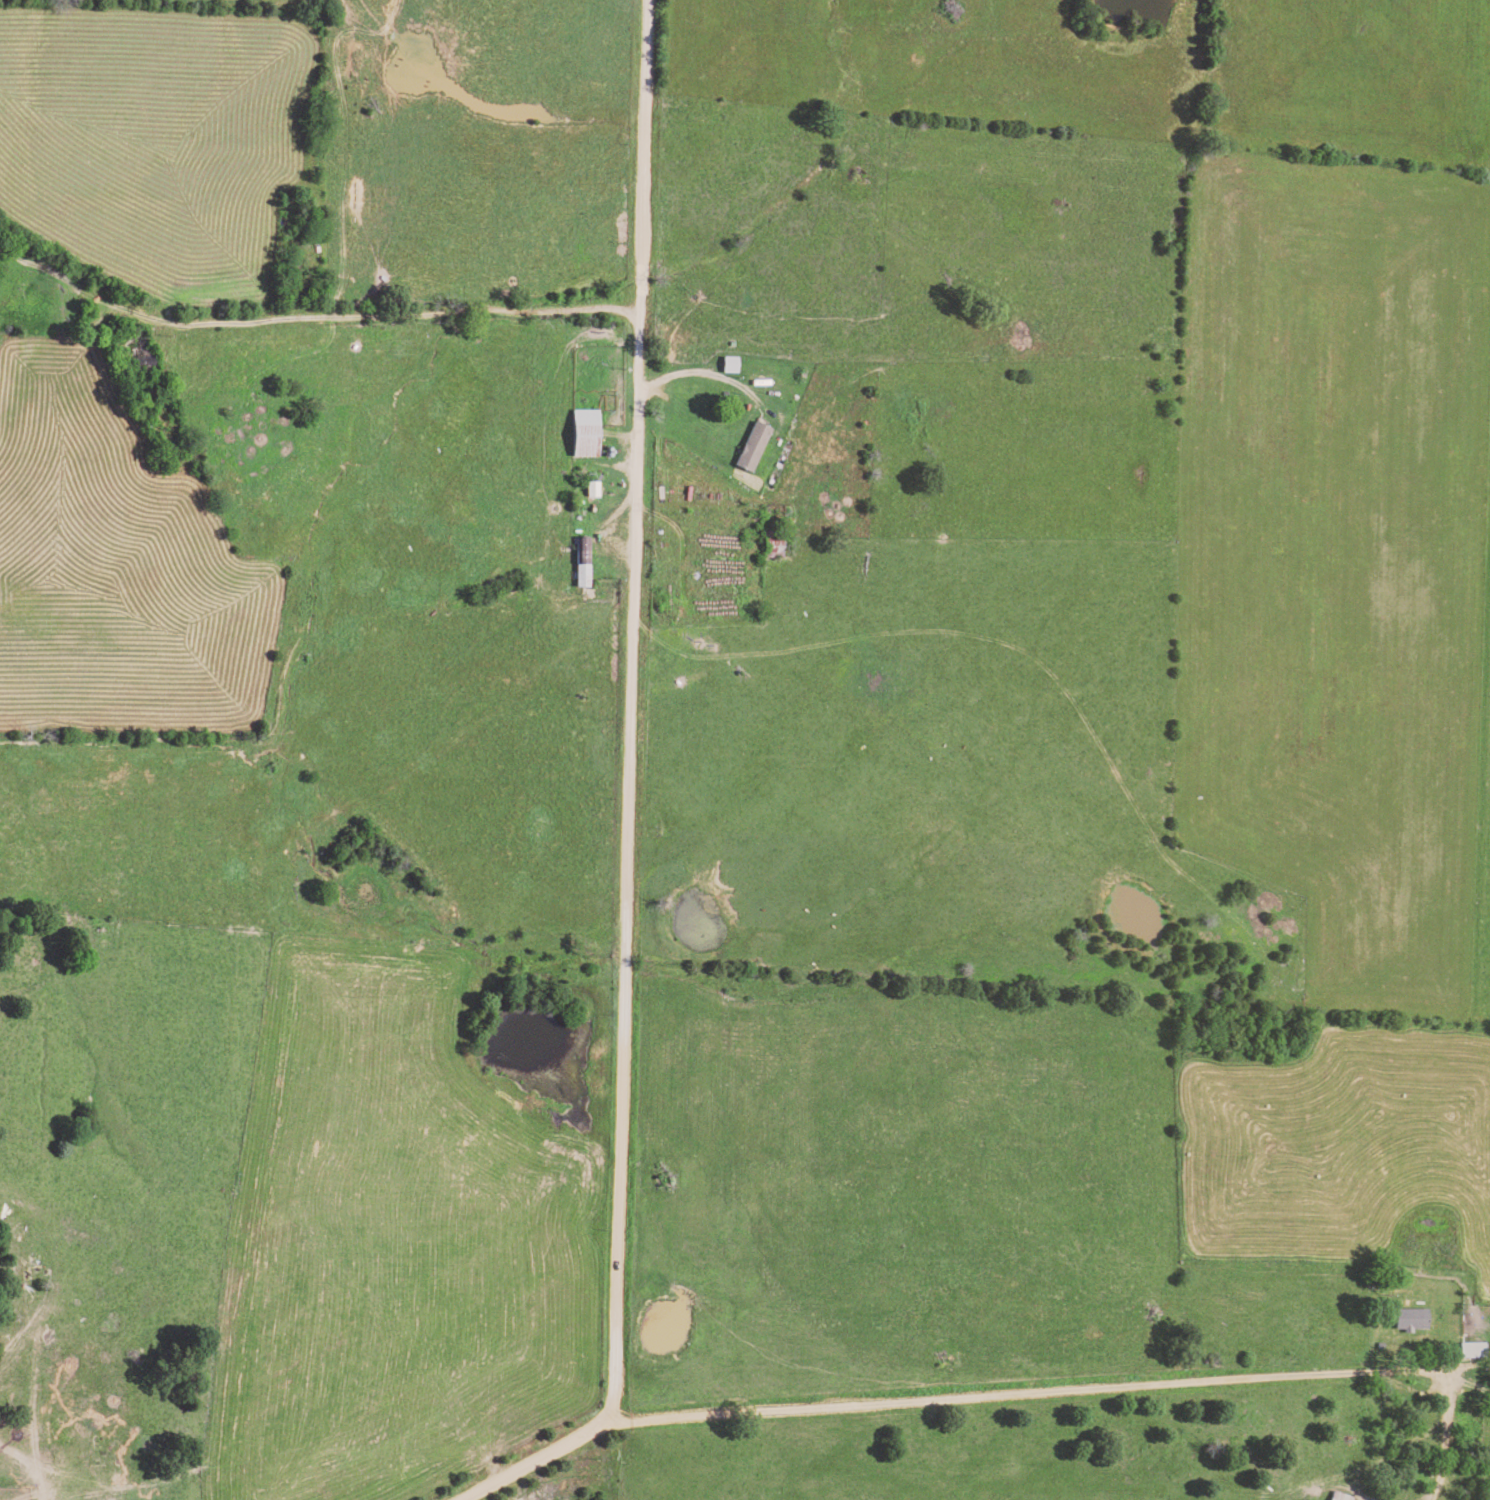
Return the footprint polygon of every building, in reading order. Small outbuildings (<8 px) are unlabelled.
[(735,356),(720,356),(719,372),(734,372),(735,356)] [(568,456),(594,456),(595,410),(569,409),(568,456)] [(766,426),(749,420),(733,466),(751,472),(766,426)] [(583,496),(595,496),(595,481),(583,481),(583,496)] [(575,587),(588,586),(586,536),(574,536),(575,587)] [(1395,1309),(1395,1329),(1428,1328),(1428,1309),(1395,1309)] [(1461,1343),(1461,1358),(1485,1358),(1484,1343),(1461,1343)] [(1333,1490),(1330,1499),(1352,1499),(1353,1497),(1333,1490)]
